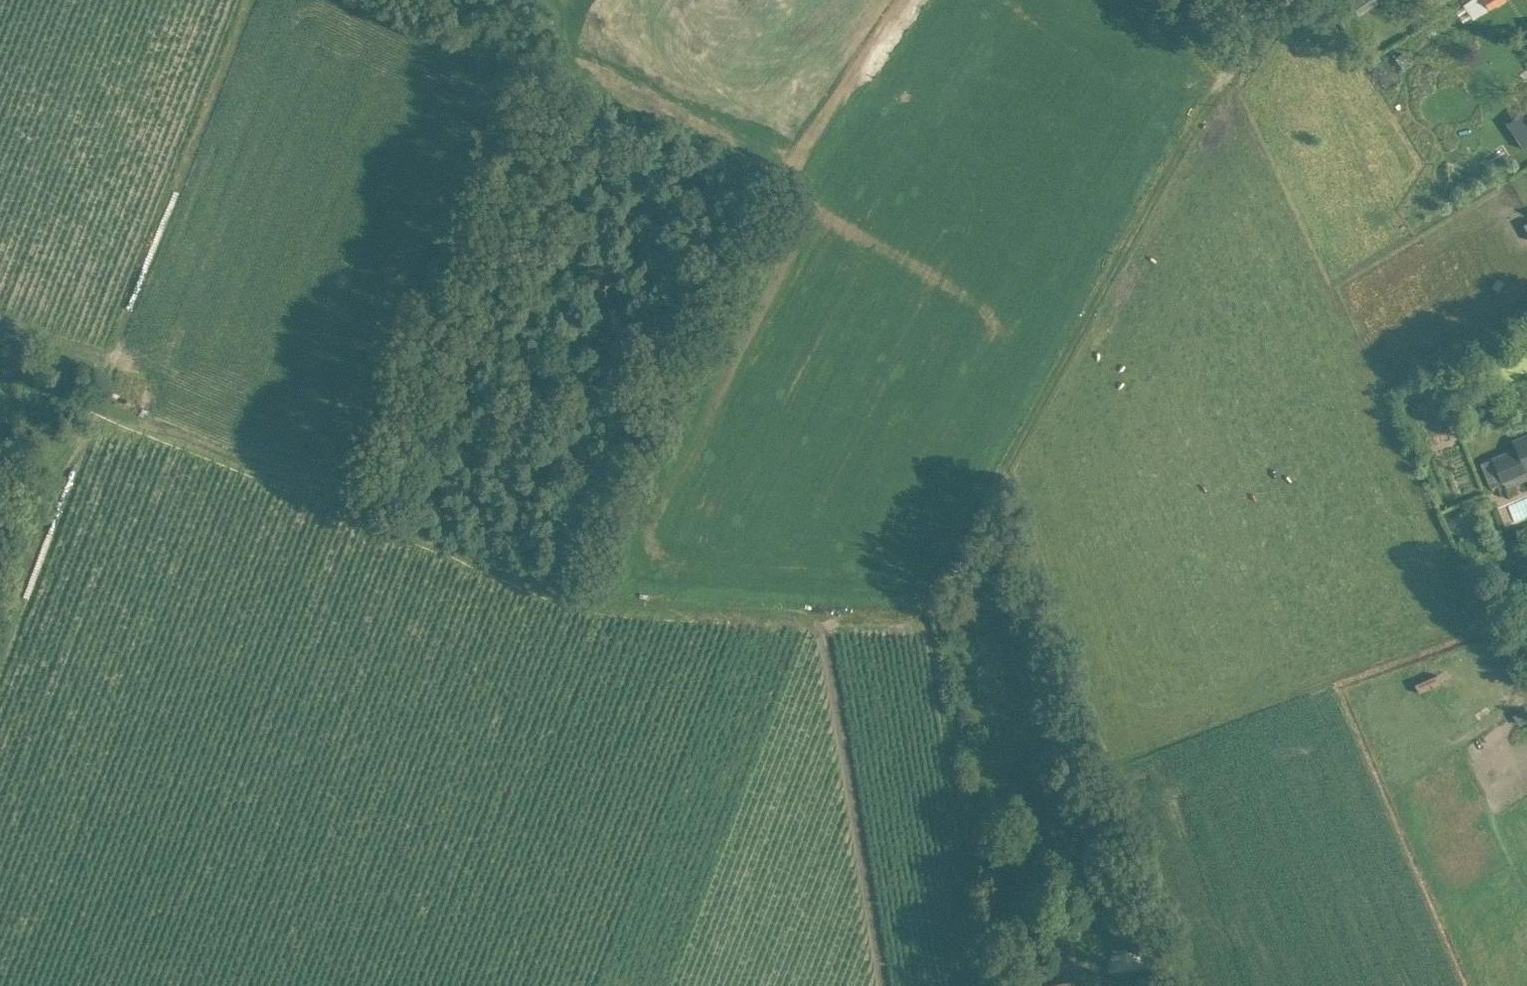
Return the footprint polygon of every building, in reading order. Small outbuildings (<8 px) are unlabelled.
[(1349,2),(1358,16),(1376,4),(1374,0),(1353,0),(1349,2)] [(1513,442),(1515,447),(1498,454),(1482,462),(1491,487),(1503,482),(1504,484),(1526,474),(1526,436),(1513,442)] [(1113,954),(1117,971),(1141,965),(1137,949),(1113,954)]
